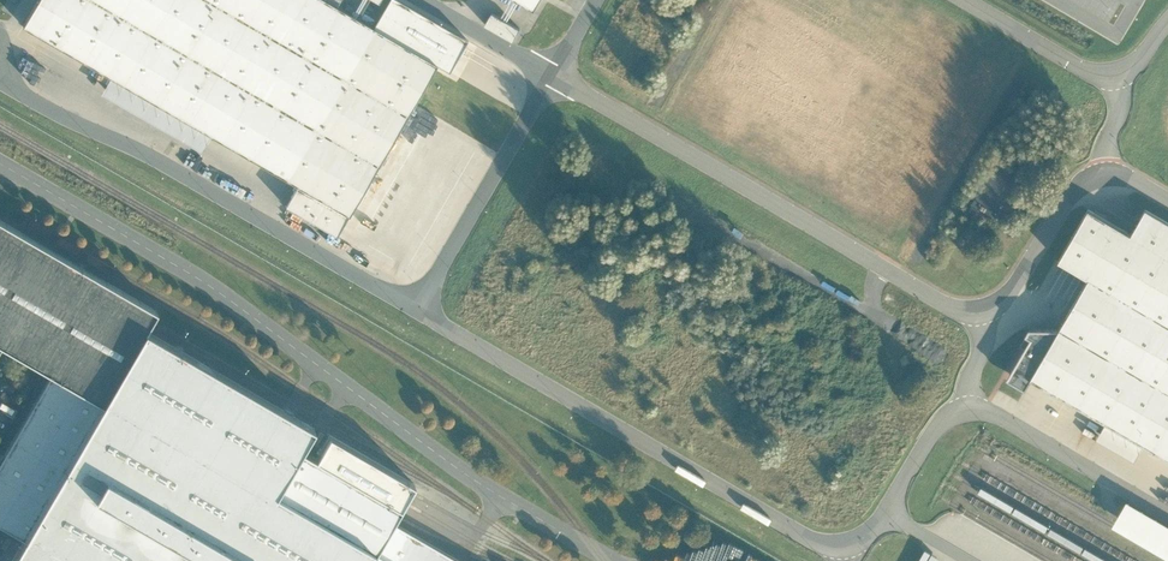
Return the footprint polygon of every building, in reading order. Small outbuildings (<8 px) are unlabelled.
[(18,23),(109,77),(100,93),(200,150),(210,133),(298,186),(284,208),(337,236),(436,65),(374,27),(329,0),(32,0),(18,23)] [(374,27),(436,65),(449,72),(468,41),(400,0),(391,0),(374,27)] [(520,29),(493,13),(487,24),(514,40),(520,29)] [(1142,206),(1128,231),(1086,206),(1057,255),(1086,272),(1056,323),(1026,323),(1022,330),(1028,333),(1003,376),(1021,386),(1028,374),(1167,455),(1167,221),(1142,206)] [(146,330),(151,323),(158,312),(0,222),(0,351),(45,377),(100,408),(146,330)] [(146,330),(100,408),(45,377),(0,454),(0,530),(22,542),(12,560),(393,560),(379,553),(275,494),(301,451),(313,429),(146,330)] [(318,461),(401,511),(416,486),(333,436),(318,461)] [(379,553),(398,517),(400,514),(401,511),(318,461),(301,451),(275,494),(379,553)] [(1127,500),(1112,523),(1167,555),(1167,524),(1127,500)] [(379,553),(393,560),(474,560),(398,517),(379,553)]
